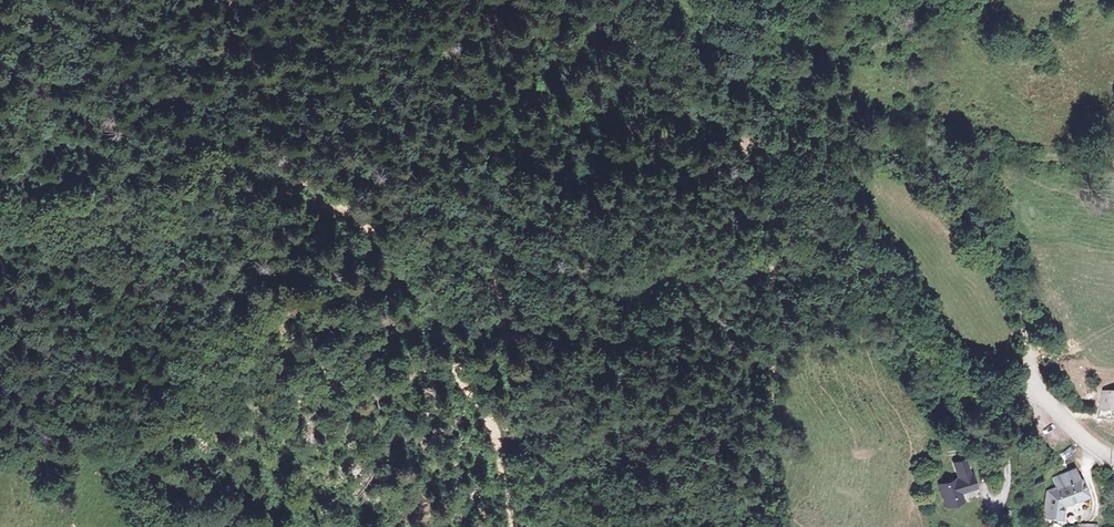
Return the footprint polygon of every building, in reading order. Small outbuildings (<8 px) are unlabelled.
[(1104,392),(1103,408),(1113,409),(1113,393),(1104,392)] [(953,479),(934,486),(940,508),(956,503),(954,494),(970,489),(965,476),(964,477),(960,461),(948,465),(953,479)] [(1068,470),(1051,482),(1056,489),(1049,494),(1045,496),(1042,518),(1061,522),(1060,509),(1085,493),(1068,470)]
